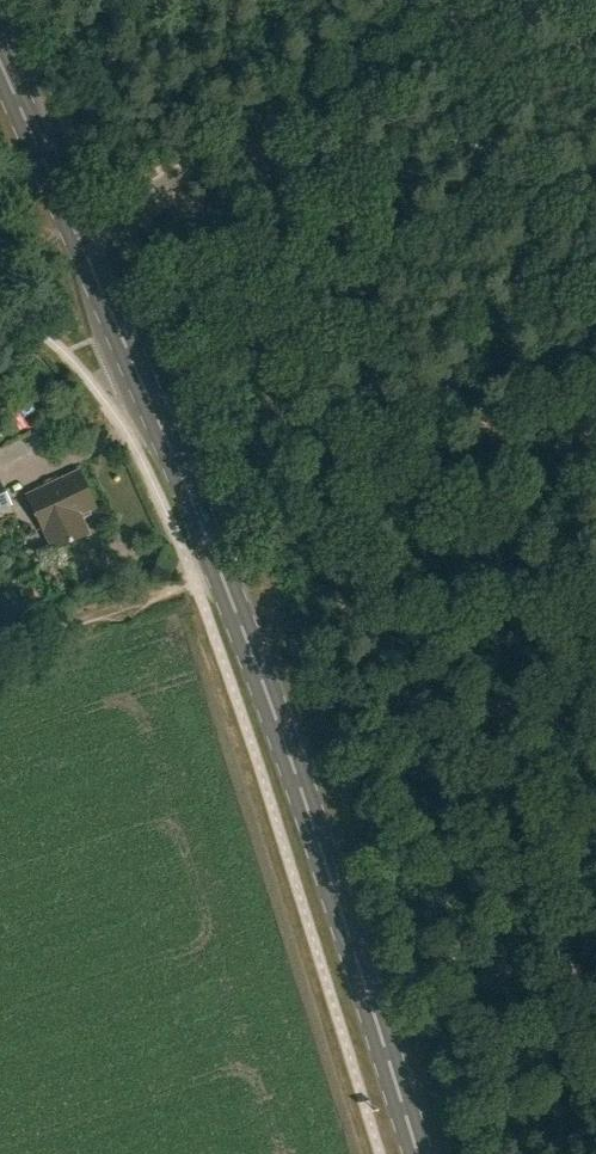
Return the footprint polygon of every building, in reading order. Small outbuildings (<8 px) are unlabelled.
[(5,432),(27,427),(22,403),(0,408),(0,409),(5,432)] [(97,509),(79,470),(27,494),(53,551),(89,534),(81,516),(97,509)] [(12,509),(0,482),(0,514),(12,509)]
